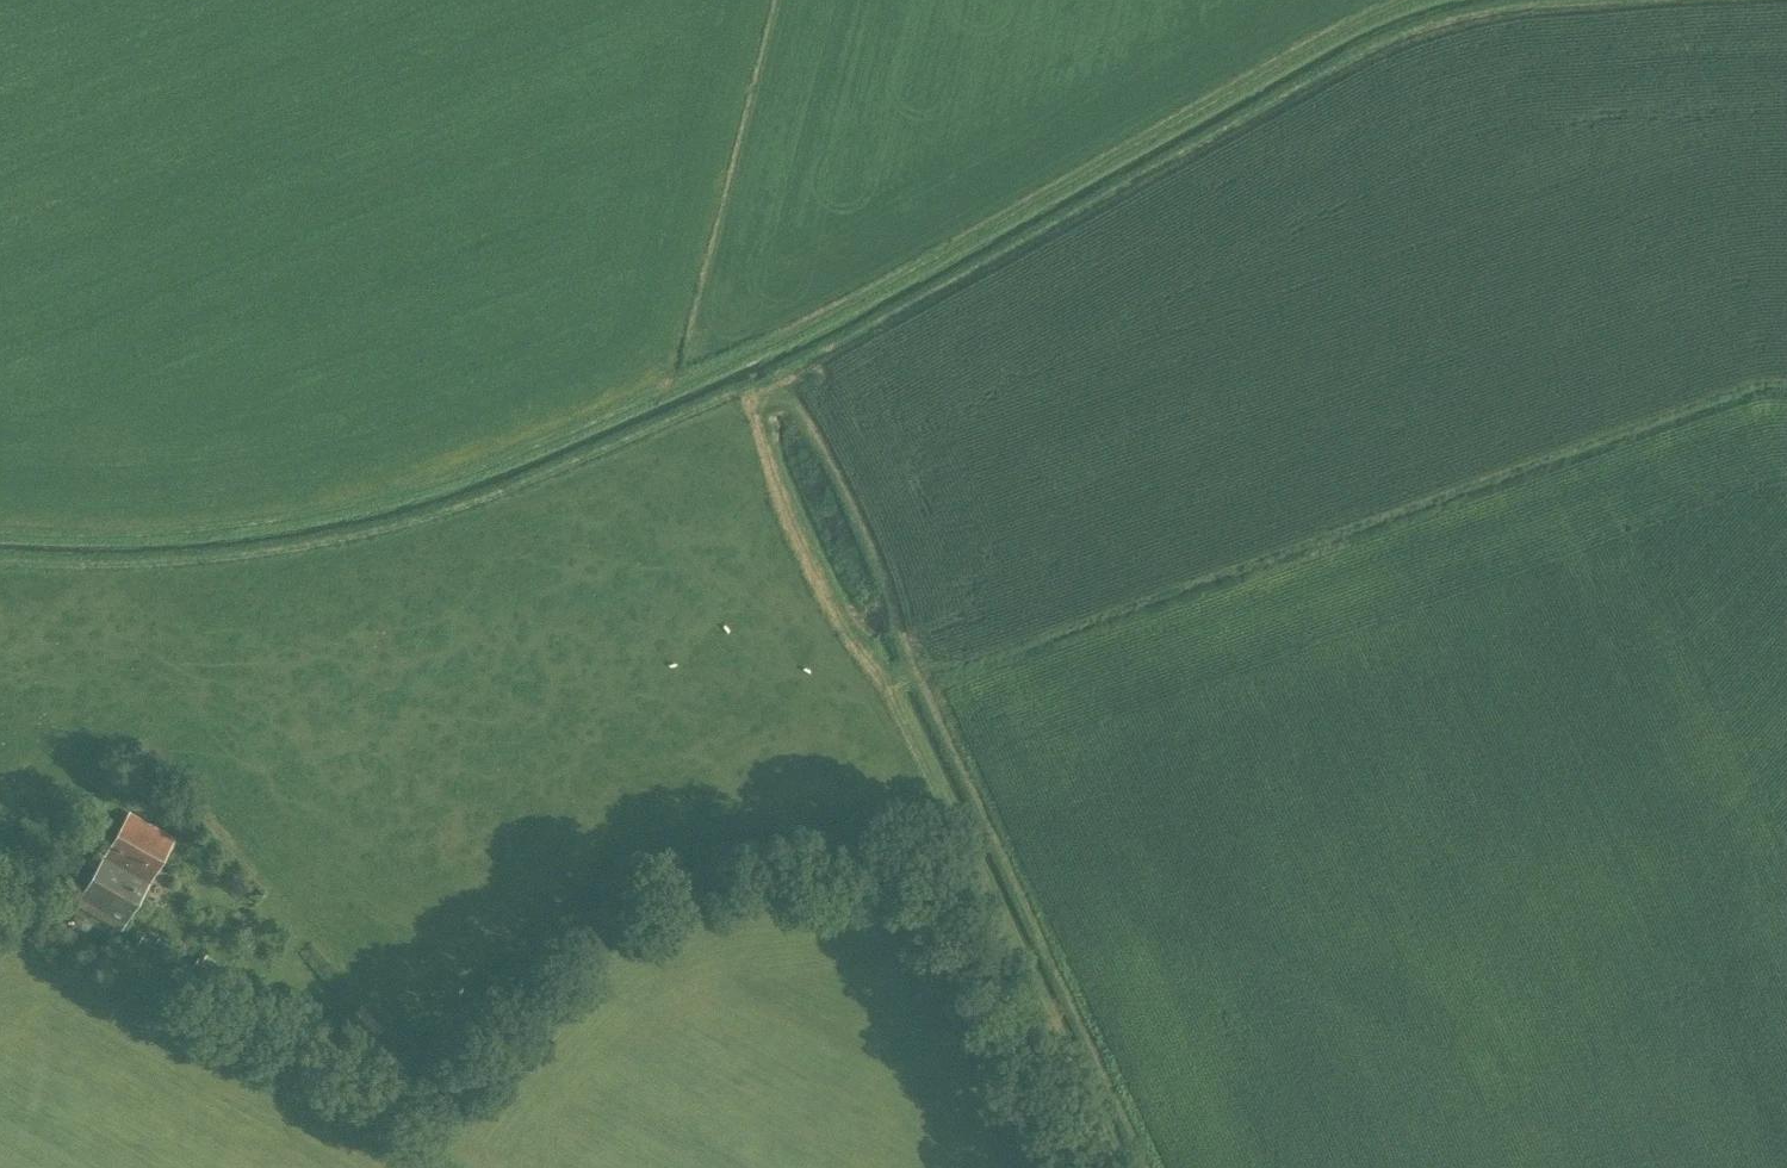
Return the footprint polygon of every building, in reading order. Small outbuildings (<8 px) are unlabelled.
[(119,930),(173,838),(129,812),(75,904),(119,930)]
